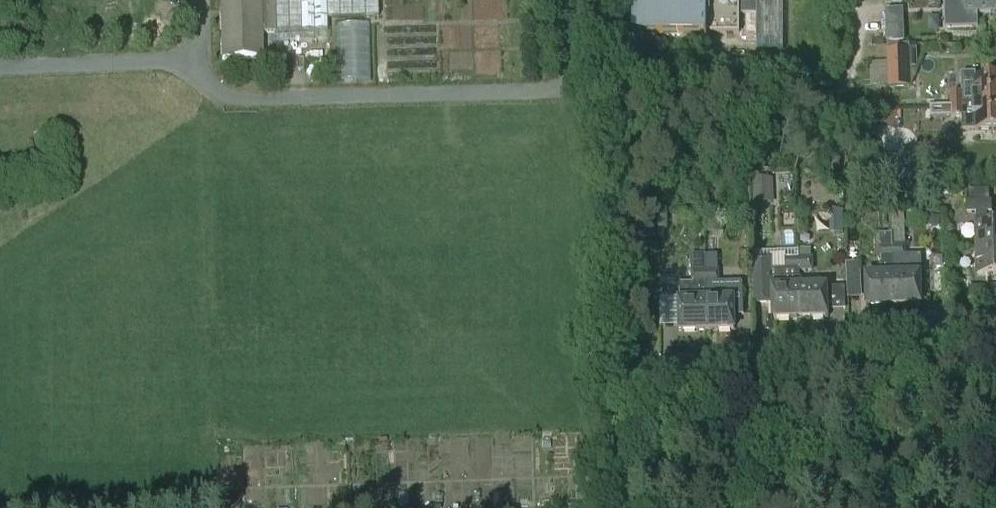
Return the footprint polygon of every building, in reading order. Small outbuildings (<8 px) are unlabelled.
[(223,59),(263,58),(262,33),(276,33),(275,0),(221,0),(223,59)] [(276,33),(276,42),(328,41),(328,19),(379,18),(378,0),(275,0),(276,33)] [(708,34),(740,34),(740,15),(740,3),(740,0),(624,0),(624,15),(634,15),(634,34),(708,34)] [(757,3),(740,3),(740,15),(758,15),(757,52),(784,52),(784,0),(757,0),(757,3)] [(929,13),(940,13),(940,0),(929,0),(929,13)] [(945,25),(978,24),(978,13),(995,13),(995,0),(944,0),(945,25)] [(904,8),(886,9),(887,42),(889,42),(905,41),(904,8)] [(916,45),(889,45),(890,82),(890,87),(909,86),(909,82),(909,68),(917,68),(917,59),(916,45)] [(872,62),(874,85),(886,84),(883,61),(872,62)] [(975,79),(974,72),(961,73),(961,93),(951,94),(952,106),(995,105),(995,78),(975,79)] [(952,106),(953,118),(963,118),(963,130),(976,130),(976,131),(995,130),(995,105),(952,106)] [(931,119),(953,118),(952,106),(930,107),(931,119)] [(898,151),(898,158),(896,182),(911,183),(913,152),(898,151)] [(753,192),(773,191),(772,179),(752,180),(753,192)] [(977,250),(995,250),(995,225),(988,225),(988,213),(992,213),(992,201),(967,202),(967,213),(977,213),(977,250)] [(707,212),(707,233),(724,233),(724,212),(707,212)] [(881,276),(867,276),(868,306),(894,306),(893,245),(893,235),(880,236),(881,247),(880,247),(881,259),(882,263),(881,263),(881,276)] [(905,244),(893,245),(894,306),(921,305),(920,275),(920,256),(905,257),(905,246),(905,244)] [(977,250),(978,275),(995,275),(995,250),(977,250)] [(691,284),(680,284),(681,331),(707,331),(706,259),(706,255),(690,255),(691,284)] [(718,255),(706,255),(706,259),(707,331),(735,330),(734,316),(744,315),(743,283),(719,283),(718,255)] [(800,259),(800,271),(812,271),(812,256),(800,256),(800,259)] [(800,271),(800,259),(787,259),(787,271),(771,272),(771,260),(754,260),(755,304),(774,303),(774,319),(801,318),(800,284),(800,271)] [(828,318),(828,310),(827,287),(827,284),(800,284),(801,318),(828,318)] [(994,287),(969,288),(970,299),(994,299),(994,287)]
